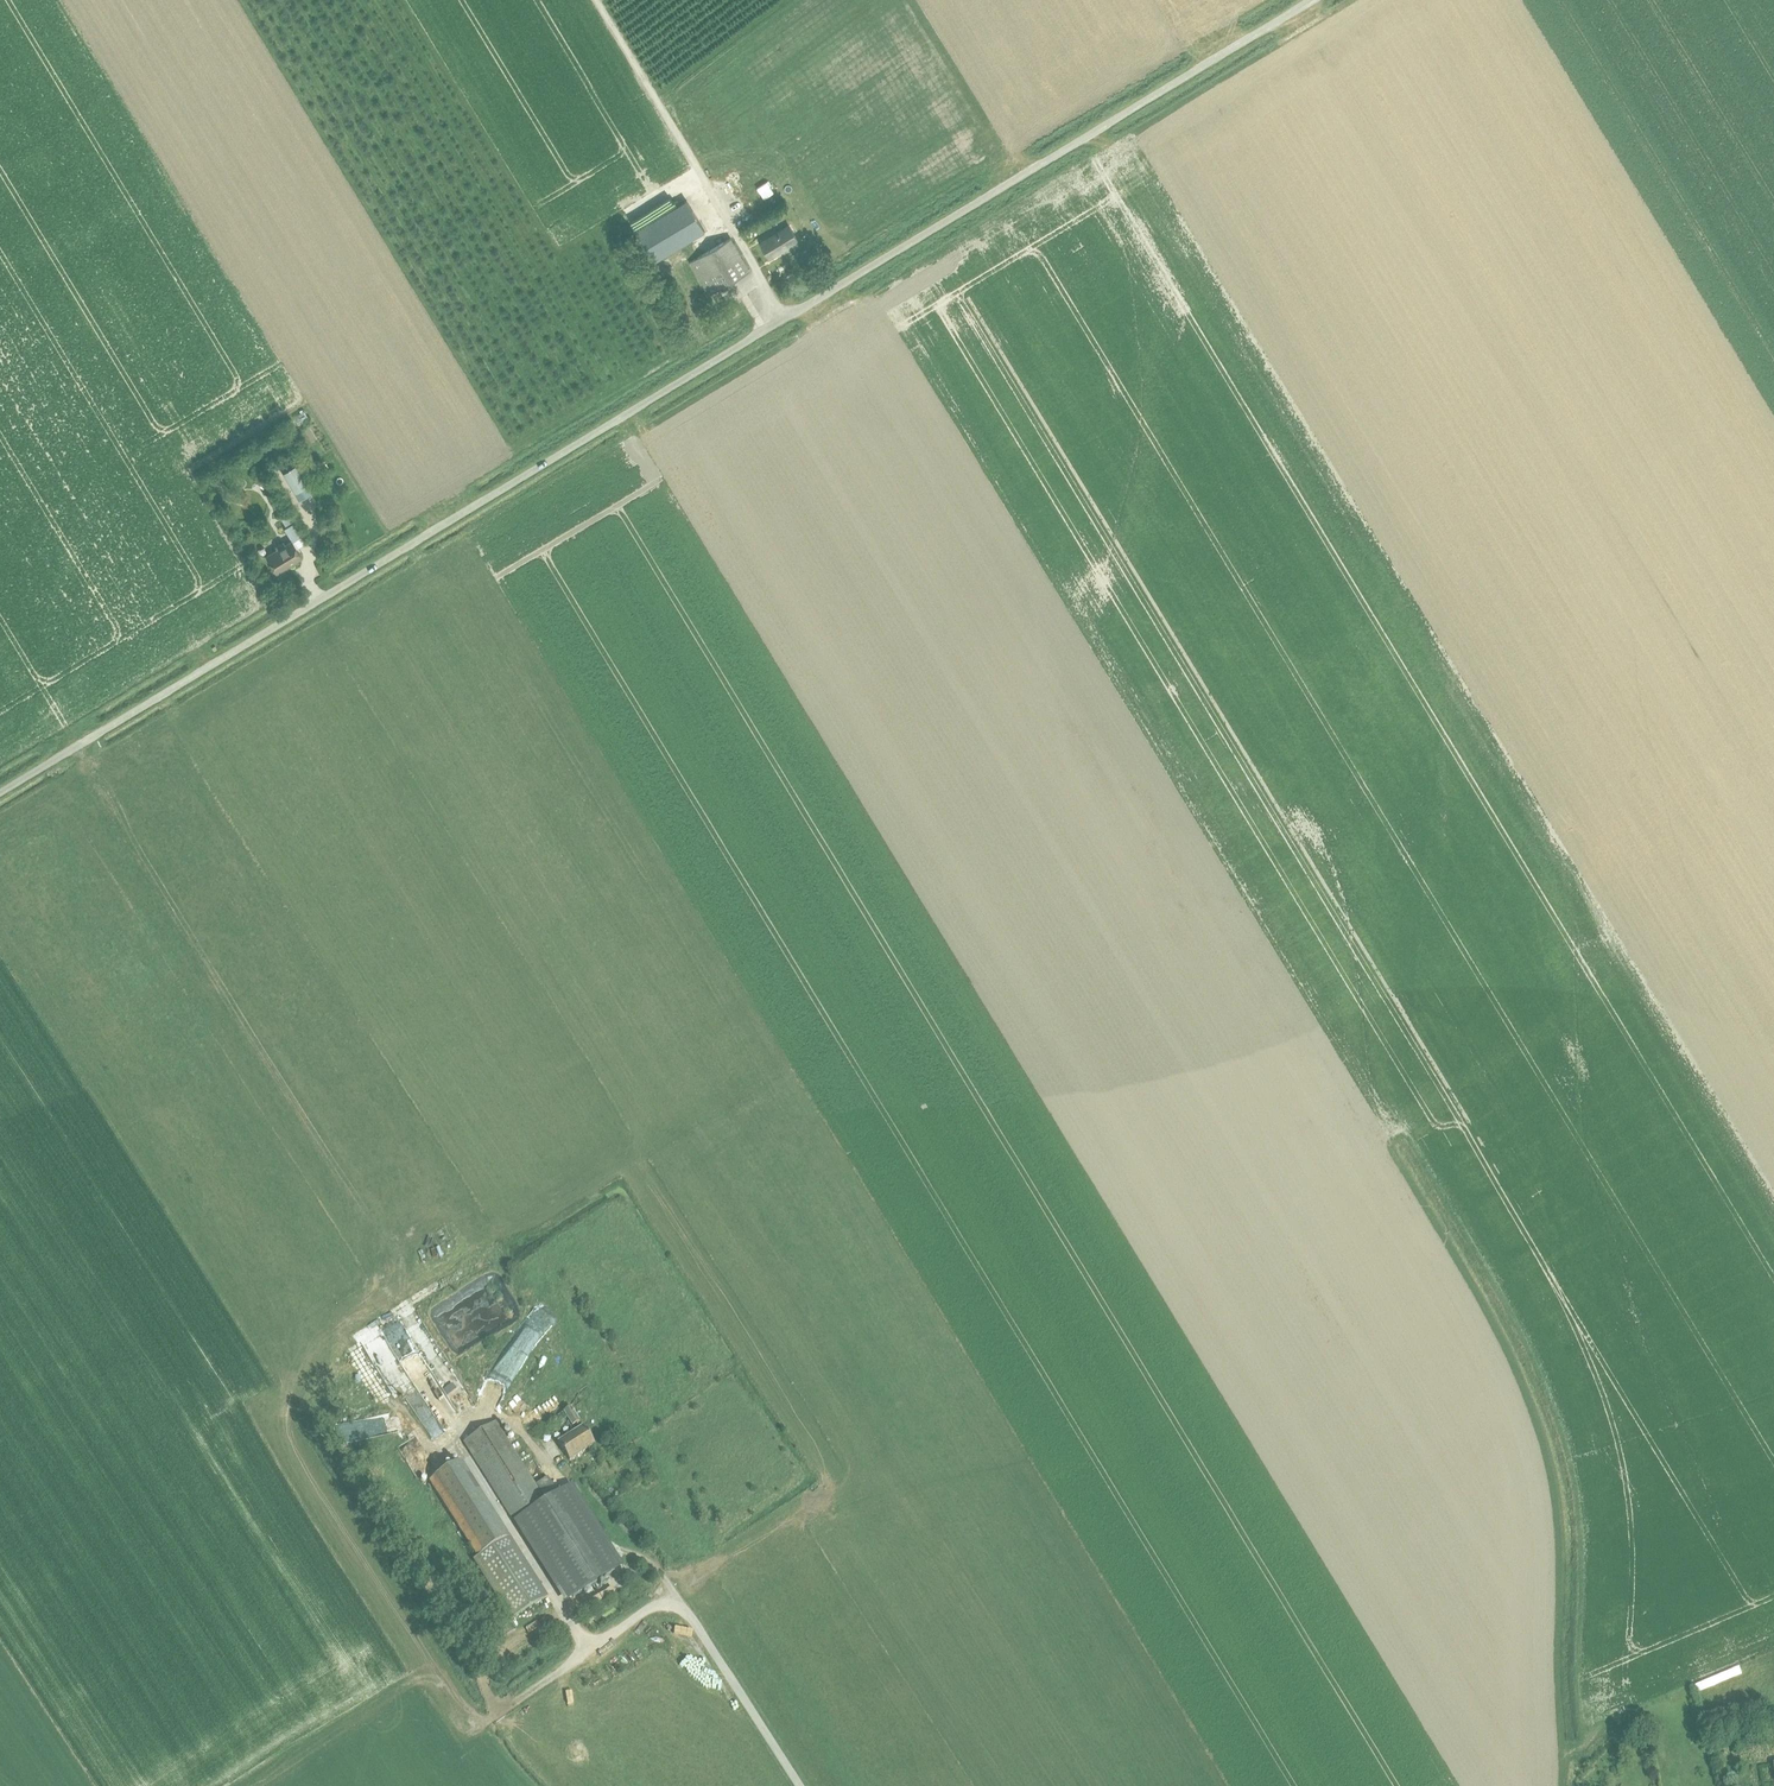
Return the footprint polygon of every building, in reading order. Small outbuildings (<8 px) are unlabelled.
[(654,261),(705,230),(687,199),(635,231),(654,261)] [(770,258),(798,241),(789,225),(761,242),(770,258)] [(709,294),(750,270),(730,237),(690,262),(709,294)] [(305,411),(294,417),(297,423),(308,416),(305,411)] [(299,472),(295,466),(283,473),(295,493),(307,485),(305,482),(299,472)] [(303,470),(299,472),(305,482),(309,480),(303,470)] [(261,471),(255,481),(267,487),(270,480),(267,478),(268,474),(261,471)] [(290,514),(284,518),(296,538),(302,534),(290,514)] [(276,572),(301,557),(291,540),(285,544),(283,542),(275,546),(277,549),(266,556),(276,572)] [(445,1309),(444,1338),(496,1340),(498,1311),(445,1309)] [(387,1323),(360,1341),(386,1379),(392,1375),(396,1381),(397,1374),(404,1369),(402,1380),(407,1388),(411,1370),(421,1363),(422,1355),(414,1353),(410,1348),(404,1351),(401,1346),(400,1353),(390,1352),(392,1340),(399,1335),(400,1330),(397,1324),(387,1323)] [(410,1405),(430,1432),(441,1424),(433,1413),(451,1400),(439,1383),(435,1386),(431,1381),(418,1390),(422,1396),(410,1405)] [(576,1427),(580,1425),(570,1409),(557,1417),(561,1423),(567,1419),(572,1427),(575,1424),(576,1427)] [(521,1515),(544,1500),(534,1484),(495,1423),(463,1444),(511,1520),(521,1515)] [(353,1438),(350,1428),(343,1430),(346,1439),(353,1438)] [(569,1462),(594,1446),(583,1428),(558,1444),(569,1462)] [(510,1538),(510,1539),(461,1463),(429,1483),(477,1559),(474,1561),(511,1621),(548,1598),(510,1538)] [(546,1476),(534,1484),(544,1500),(557,1492),(546,1476)] [(620,1478),(606,1484),(609,1492),(624,1486),(620,1478)] [(557,1492),(544,1500),(521,1515),(573,1598),(614,1572),(562,1489),(557,1492)] [(449,1586),(464,1577),(459,1570),(445,1579),(449,1586)]
